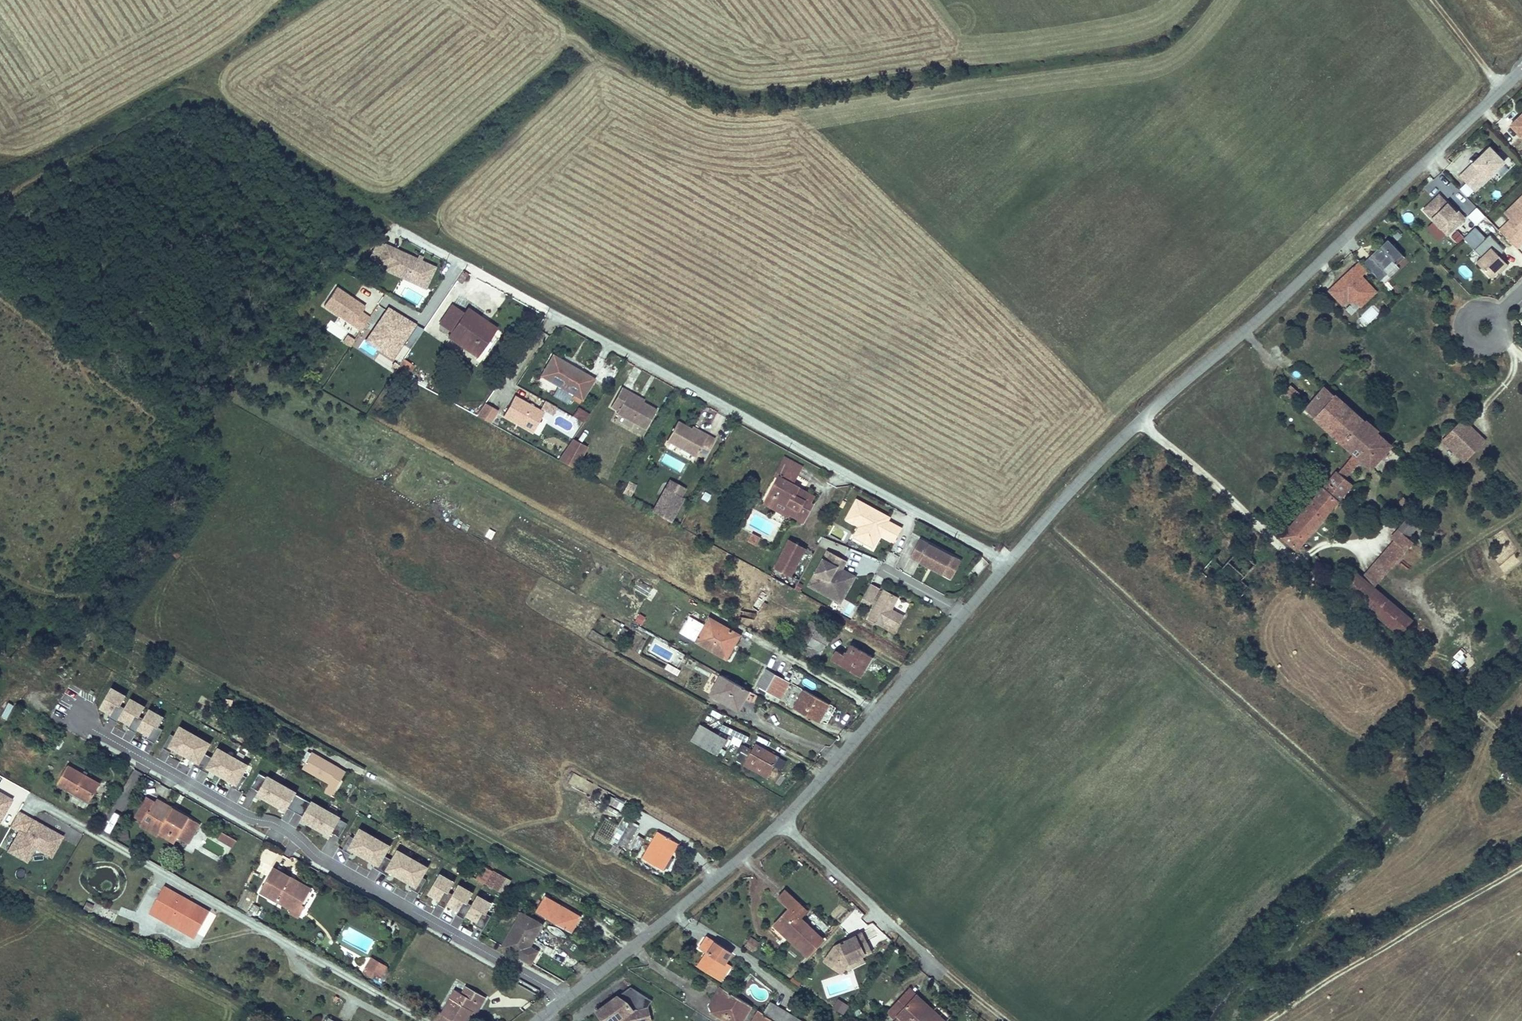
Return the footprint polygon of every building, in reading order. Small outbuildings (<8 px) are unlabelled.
[(1519,120),(1517,118),(1510,125),(1521,137),(1521,118),(1519,120)] [(1480,185),(1504,162),(1489,147),(1466,170),(1480,185)] [(1480,185),(1466,170),(1460,176),(1475,190),(1480,185)] [(1465,218),(1459,212),(1457,214),(1449,206),(1439,195),(1423,209),(1434,221),(1445,233),(1447,235),(1465,218)] [(1521,208),(1521,200),(1520,198),(1505,213),(1511,219),(1521,208)] [(1459,212),(1451,204),(1449,206),(1457,214),(1459,212)] [(1499,230),(1517,248),(1521,243),(1521,231),(1519,227),(1521,224),(1521,208),(1511,219),(1499,230)] [(1493,223),(1486,216),(1477,225),(1484,232),(1493,223)] [(1445,233),(1434,221),(1428,227),(1439,238),(1445,233)] [(1397,230),(1393,235),(1397,239),(1402,235),(1397,230)] [(1463,237),(1457,230),(1451,236),(1457,242),(1463,237)] [(1380,279),(1383,282),(1384,283),(1389,289),(1394,284),(1389,279),(1392,276),(1391,275),(1399,268),(1396,265),(1405,257),(1388,239),(1364,261),(1380,279)] [(435,267),(385,244),(377,261),(386,265),(387,263),(411,275),(409,281),(425,288),(435,267)] [(1491,248),(1476,262),(1491,278),(1498,272),(1501,269),(1502,271),(1508,265),(1491,248)] [(1347,306),(1347,309),(1351,313),(1352,312),(1360,305),(1361,306),(1377,291),(1376,290),(1368,281),(1362,275),(1368,270),(1359,260),(1328,289),(1337,299),(1342,305),(1346,306),(1347,306)] [(411,275),(387,263),(386,265),(384,269),(409,281),(411,275)] [(463,271),(457,281),(462,284),(468,274),(463,271)] [(367,305),(338,286),(325,305),(353,324),(361,329),(370,316),(363,311),(367,305)] [(424,328),(415,323),(389,305),(365,340),(392,358),(406,337),(414,343),(424,328)] [(479,326),(483,320),(467,309),(463,314),(451,306),(439,323),(451,332),(448,337),(476,356),(491,334),(479,326)] [(483,320),(479,326),(491,334),(495,329),(483,320)] [(350,347),(355,339),(348,334),(342,342),(350,347)] [(561,360),(552,355),(540,376),(557,385),(552,394),(567,403),(572,393),(582,398),(593,378),(584,373),(582,377),(559,364),(561,360)] [(584,373),(561,360),(559,364),(582,377),(584,373)] [(1285,394),(1295,399),(1300,390),(1290,385),(1285,394)] [(1336,472),(1282,536),(1296,549),(1353,484),(1345,478),(1360,461),(1370,468),(1390,445),(1325,387),(1305,410),(1354,453),(1337,473),(1336,472)] [(641,402),(627,394),(628,391),(622,388),(612,406),(619,410),(618,414),(645,429),(655,410),(641,402)] [(628,391),(627,394),(641,402),(643,400),(628,391)] [(534,430),(543,412),(514,396),(504,413),(534,430)] [(558,407),(547,401),(543,407),(555,414),(558,407)] [(498,411),(485,404),(476,416),(490,424),(498,411)] [(583,423),(589,415),(577,408),(572,417),(583,423)] [(1485,441),(1464,419),(1442,439),(1463,461),(1485,441)] [(705,438),(690,430),(676,422),(666,440),(695,456),(696,454),(704,458),(714,439),(707,435),(705,438)] [(692,427),(690,430),(705,438),(707,435),(692,427)] [(586,448),(571,440),(568,445),(583,453),(586,448)] [(568,445),(557,460),(574,469),(583,453),(568,445)] [(778,478),(770,494),(792,507),(788,514),(803,522),(812,505),(809,503),(813,497),(797,488),(795,492),(789,488),(792,484),(801,467),(784,458),(776,472),(780,474),(778,478)] [(670,478),(665,487),(682,497),(688,487),(670,478)] [(640,486),(628,480),(622,493),(634,499),(640,486)] [(652,511),(669,521),(682,497),(665,487),(652,511)] [(708,501),(711,494),(704,490),(700,498),(708,501)] [(792,507),(770,494),(764,503),(787,516),(788,514),(792,507)] [(1403,496),(1397,503),(1405,509),(1410,503),(1403,496)] [(901,527),(873,512),(875,509),(856,498),(845,518),(858,525),(863,528),(864,531),(860,539),(873,545),(879,533),(894,541),(901,527)] [(1406,519),(1398,528),(1408,536),(1416,527),(1406,519)] [(860,539),(864,531),(863,528),(858,525),(853,535),(860,539)] [(1400,531),(1361,576),(1374,587),(1407,548),(1411,544),(1413,542),(1400,531)] [(752,534),(748,541),(756,545),(760,538),(752,534)] [(952,555),(919,538),(910,556),(928,565),(929,563),(932,565),(931,567),(943,573),(952,555)] [(789,541),(774,567),(789,575),(803,549),(789,541)] [(1422,553),(1411,544),(1407,548),(1418,558),(1422,553)] [(814,573),(807,586),(825,596),(830,587),(839,591),(849,573),(841,569),(836,566),(841,558),(826,550),(818,566),(822,567),(818,575),(814,573)] [(951,577),(960,559),(952,555),(943,573),(951,577)] [(846,561),(841,558),(836,566),(841,569),(846,561)] [(1344,583),(1341,587),(1398,636),(1412,620),(1374,587),(1361,576),(1355,570),(1344,583)] [(830,587),(825,596),(840,604),(854,576),(849,573),(839,591),(830,587)] [(1329,577),(1341,587),(1344,583),(1332,573),(1329,577)] [(647,596),(653,587),(639,579),(633,588),(647,596)] [(870,583),(862,598),(871,602),(879,587),(870,583)] [(884,589),(868,617),(882,625),(884,622),(895,628),(903,615),(891,608),(897,596),(884,589)] [(758,598),(753,607),(758,611),(764,602),(758,598)] [(733,645),(726,642),(732,631),(709,618),(704,627),(689,619),(681,633),(725,659),(733,645)] [(801,639),(805,642),(822,651),(829,638),(815,631),(818,626),(811,621),(801,639)] [(622,627),(618,634),(623,637),(627,630),(622,627)] [(732,631),(726,642),(733,645),(739,635),(732,631)] [(822,651),(805,642),(799,652),(816,662),(822,651)] [(837,651),(832,659),(859,676),(871,657),(851,645),(845,656),(837,651)] [(668,663),(665,668),(678,675),(681,670),(668,663)] [(766,669),(756,686),(779,699),(788,682),(766,669)] [(749,691),(721,675),(710,695),(738,710),(743,700),(749,691)] [(126,707),(122,705),(128,695),(112,686),(107,697),(101,707),(112,714),(110,718),(114,720),(118,722),(120,717),(126,707)] [(804,690),(794,708),(818,722),(828,704),(804,690)] [(749,691),(743,700),(750,704),(755,694),(749,691)] [(145,717),(141,715),(147,705),(132,696),(126,707),(120,717),(132,724),(129,728),(133,730),(137,732),(139,728),(145,717)] [(14,705),(9,702),(1,716),(7,719),(14,705)] [(164,727),(160,725),(166,715),(151,707),(145,717),(139,728),(151,734),(148,738),(152,740),(156,742),(158,738),(164,727)] [(699,724),(690,741),(716,756),(726,739),(699,724)] [(173,753),(175,748),(185,754),(196,733),(182,725),(176,737),(171,734),(163,748),(168,750),(173,753)] [(185,754),(196,760),(193,764),(198,767),(201,769),(209,755),(206,753),(212,742),(196,733),(185,754)] [(755,744),(751,750),(744,746),(735,760),(766,778),(773,766),(771,764),(776,756),(755,744)] [(211,774),(213,769),(224,775),(235,754),(221,746),(215,758),(209,755),(201,769),(207,772),(211,774)] [(329,783),(325,789),(333,794),(340,781),(333,777),(338,767),(311,752),(303,768),(329,783)] [(224,775),(234,781),(232,785),(237,788),(240,790),(248,776),(245,774),(251,763),(235,754),(224,775)] [(68,765),(58,783),(90,801),(100,783),(68,765)] [(338,767),(333,777),(340,781),(345,771),(338,767)] [(270,774),(268,778),(261,773),(252,788),(260,792),(258,794),(273,802),(284,783),(270,774)] [(304,798),(297,794),(299,791),(284,783),(273,802),(287,811),(289,808),(296,812),(304,798)] [(15,799),(0,791),(0,824),(1,824),(15,799)] [(627,805),(613,796),(609,803),(622,812),(627,805)] [(141,825),(158,834),(160,831),(168,835),(170,832),(178,836),(188,842),(199,823),(157,799),(155,802),(147,797),(136,817),(143,821),(141,825)] [(310,802),(304,798),(296,812),(302,816),(301,818),(315,826),(316,824),(324,810),(326,806),(312,798),(310,802)] [(347,823),(340,819),(342,815),(326,806),(324,810),(316,824),(315,826),(331,835),(332,833),(339,837),(347,823)] [(112,834),(119,813),(112,811),(105,831),(112,834)] [(64,836),(21,812),(12,828),(18,832),(8,850),(28,862),(37,847),(53,856),(64,836)] [(627,848),(640,825),(627,817),(613,839),(627,848)] [(605,845),(613,832),(602,826),(594,839),(605,845)] [(351,855),(353,850),(363,856),(374,835),(360,827),(354,839),(349,836),(341,850),(346,852),(351,855)] [(160,831),(158,834),(173,843),(178,836),(170,832),(168,835),(160,831)] [(221,832),(218,839),(231,846),(235,840),(221,832)] [(658,832),(644,855),(664,867),(678,844),(658,832)] [(363,856),(374,861),(371,866),(376,869),(379,871),(387,857),(384,855),(390,844),(374,835),(363,856)] [(645,840),(640,837),(634,846),(640,849),(645,840)] [(389,876),(392,871),(402,877),(413,856),(399,848),(393,860),(387,857),(379,871),(385,873),(389,876)] [(488,858),(484,866),(494,872),(501,859),(491,853),(488,858)] [(664,867),(644,855),(643,858),(662,869),(664,867)] [(402,877),(412,883),(410,887),(415,890),(418,892),(426,878),(423,876),(429,865),(413,856),(402,877)] [(484,866),(476,879),(496,890),(503,894),(510,882),(494,872),(484,866)] [(260,891),(291,909),(296,900),(302,904),(311,889),(274,868),(260,891)] [(454,893),(450,891),(456,881),(441,872),(435,883),(429,893),(441,900),(439,903),(442,906),(446,908),(448,903),(454,893)] [(473,903),(470,901),(475,890),(460,882),(454,893),(448,903),(460,910),(458,913),(462,915),(465,918),(467,914),(473,903)] [(197,931),(208,911),(163,886),(148,912),(157,917),(158,915),(171,922),(173,917),(177,911),(182,915),(179,920),(197,931)] [(789,909),(777,922),(791,935),(788,938),(789,939),(807,956),(824,939),(801,917),(807,911),(785,891),(778,898),(789,909)] [(492,913),(489,911),(494,901),(479,892),(473,903),(467,914),(479,920),(477,924),(481,926),(484,928),(487,924),(492,913)] [(546,897),(536,913),(570,933),(575,925),(571,922),(576,914),(546,897)] [(296,900),(291,909),(289,911),(298,916),(305,906),(302,904),(296,900)] [(96,905),(88,901),(84,907),(92,911),(96,905)] [(158,915),(157,917),(193,937),(197,931),(179,920),(182,915),(177,911),(173,917),(171,922),(158,915)] [(522,913),(503,946),(531,963),(538,951),(529,946),(541,925),(522,913)] [(576,914),(571,922),(575,925),(579,916),(576,914)] [(777,922),(774,924),(788,938),(791,935),(777,922)] [(862,956),(869,953),(864,944),(867,943),(862,932),(835,945),(818,963),(835,979),(846,967),(851,962),(862,956)] [(750,935),(744,946),(753,951),(759,940),(750,935)] [(707,952),(699,965),(721,980),(730,965),(725,962),(731,953),(706,938),(700,947),(707,952)] [(847,969),(865,961),(862,956),(851,962),(846,967),(847,969)] [(363,972),(378,981),(387,967),(372,958),(363,972)] [(597,1011),(604,1020),(649,1020),(651,1020),(648,1007),(652,1000),(631,986),(621,1002),(614,998),(610,1001),(612,1004),(610,1006),(609,1005),(608,1005),(606,1005),(605,1005),(604,1005),(604,1006),(602,1007),(597,1011)] [(621,1002),(631,986),(614,998),(621,1002)] [(719,986),(707,1004),(712,1011),(718,1001),(725,989),(719,986)] [(432,1019),(435,1020),(466,1020),(469,1016),(476,1004),(480,1006),(485,997),(466,987),(462,994),(455,991),(442,1013),(437,1010),(432,1019)] [(910,988),(906,992),(929,1012),(932,1009),(910,988)] [(716,1015),(726,1020),(742,1020),(752,1006),(725,989),(718,1001),(723,1003),(716,1015)] [(906,992),(891,1008),(904,1020),(945,1020),(932,1009),(929,1012),(906,992)] [(712,1011),(711,1012),(716,1015),(723,1003),(718,1001),(712,1011)] [(764,1013),(777,1020),(788,1020),(791,1015),(770,1003),(764,1013)] [(842,1007),(836,1003),(833,1008),(839,1012),(842,1007)] [(476,1004),(469,1016),(473,1018),(480,1006),(476,1004)] [(759,1010),(752,1020),(777,1020),(764,1013),(759,1010)]
